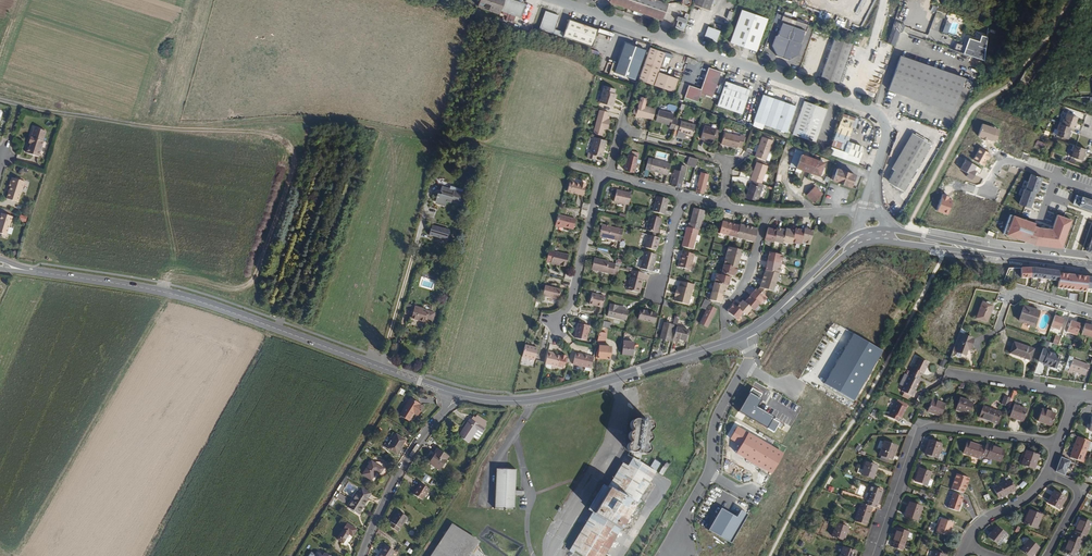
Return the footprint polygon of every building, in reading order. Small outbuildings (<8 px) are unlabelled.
[(501,11),(504,0),(480,0),(478,6),(500,13),(501,11)] [(520,17),(524,4),(512,0),(504,0),(501,11),(520,17)] [(609,2),(660,20),(666,4),(653,0),(609,0),(609,2)] [(711,0),(694,0),(693,4),(708,10),(711,0)] [(756,51),(766,19),(741,10),(730,42),(756,51)] [(540,29),(593,47),(599,29),(568,18),(564,31),(554,28),(558,17),(546,12),(540,29)] [(675,28),(684,30),(689,15),(680,12),(675,28)] [(798,44),(800,39),(799,38),(801,32),(804,32),(806,26),(774,15),(771,23),(778,26),(778,24),(780,24),(778,31),(777,31),(775,36),(773,38),(770,47),(774,56),(774,57),(786,61),(786,60),(796,56),(799,46),(798,44)] [(716,41),(720,31),(715,29),(706,27),(703,36),(712,39),(716,41)] [(898,39),(894,38),(895,34),(891,33),(889,43),(897,45),(898,39)] [(961,53),(985,61),(987,44),(966,37),(964,44),(964,46),(961,53)] [(838,82),(851,43),(834,38),(821,76),(838,82)] [(614,74),(633,81),(644,49),(624,43),(614,74)] [(677,77),(657,71),(660,63),(662,55),(663,51),(648,47),(638,79),(673,90),(677,77)] [(669,67),(671,54),(665,53),(663,66),(669,67)] [(953,112),(964,78),(900,56),(889,90),(953,112)] [(947,63),(942,61),(939,69),(944,71),(947,63)] [(696,103),(699,95),(705,97),(705,94),(711,96),(720,73),(708,68),(701,90),(688,86),(684,98),(696,103)] [(742,114),(750,91),(725,82),(717,105),(742,114)] [(611,100),(613,93),(612,93),(613,89),(603,86),(599,102),(611,106),(613,100),(611,100)] [(787,132),(795,107),(763,95),(754,121),(787,132)] [(652,120),(655,108),(643,104),(645,97),(640,96),(636,108),(634,107),(633,113),(635,114),(635,116),(639,117),(639,116),(652,120)] [(816,143),(827,110),(804,101),(792,134),(816,143)] [(609,119),(609,116),(607,116),(608,112),(599,110),(593,133),(602,135),(604,128),(607,129),(610,120),(609,119)] [(668,128),(677,130),(686,133),(685,135),(691,136),(695,125),(671,118),(672,114),(658,110),(655,121),(669,125),(668,128)] [(1074,123),(1076,117),(1066,114),(1063,119),(1061,118),(1059,124),(1070,128),(1073,130),(1075,123),(1074,123)] [(862,151),(862,147),(848,142),(852,129),(854,130),(857,121),(842,116),(830,149),(859,159),(862,151)] [(1000,130),(982,124),(978,136),(996,142),(1000,130)] [(1066,140),(1070,128),(1057,124),(1055,129),(1057,130),(1055,135),(1066,140)] [(713,138),(716,129),(704,126),(700,139),(705,140),(705,138),(712,140),(713,138)] [(685,135),(686,133),(677,130),(676,137),(684,139),(685,135)] [(742,147),(744,136),(740,135),(740,136),(725,133),(722,144),(738,148),(738,147),(742,147)] [(894,171),(915,135),(912,133),(891,169),(894,171)] [(904,191),(930,144),(915,135),(894,171),(888,181),(904,191)] [(25,152),(42,157),(46,141),(28,136),(26,142),(27,142),(25,152)] [(606,140),(594,137),(590,153),(588,152),(587,157),(594,160),(596,155),(601,157),(606,140)] [(767,160),(773,141),(764,137),(763,137),(756,157),(767,160)] [(1081,161),(1085,150),(1075,146),(1071,145),(1069,151),(1071,152),(1069,157),(1081,161)] [(990,154),(979,147),(972,159),(983,166),(990,154)] [(825,163),(803,155),(804,152),(796,150),(791,166),(820,176),(825,163)] [(634,172),(637,157),(628,154),(624,170),(634,172)] [(695,168),(698,160),(689,157),(687,165),(695,168)] [(645,170),(667,175),(670,164),(648,159),(645,170)] [(977,165),(965,159),(960,169),(968,173),(966,176),(970,179),(977,165)] [(751,180),(755,182),(754,185),(752,191),(750,191),(748,198),(759,201),(764,185),(762,184),(768,166),(757,162),(751,180)] [(681,187),(686,166),(682,165),(681,171),(675,170),(672,185),(681,187)] [(852,187),(856,175),(838,168),(835,174),(833,180),(852,187)] [(452,182),(455,183),(457,174),(448,172),(448,175),(436,172),(435,177),(437,177),(436,180),(431,179),(429,188),(440,190),(440,186),(457,190),(457,186),(451,185),(452,182)] [(1029,173),(1026,182),(1037,186),(1041,178),(1029,173)] [(706,185),(708,176),(701,174),(697,191),(704,194),(706,185)] [(6,198),(17,202),(23,181),(11,177),(9,183),(10,183),(6,198)] [(1026,182),(1023,189),(1034,194),(1037,186),(1026,182)] [(583,197),(586,187),(580,185),(580,187),(570,184),(567,192),(583,197)] [(814,202),(822,194),(815,187),(807,195),(814,202)] [(631,197),(632,193),(617,189),(617,191),(615,196),(614,201),(629,204),(631,197)] [(1023,189),(1020,197),(1031,202),(1034,194),(1023,189)] [(949,196),(941,194),(936,211),(947,214),(952,200),(948,198),(949,196)] [(1076,194),(1073,204),(1078,206),(1078,207),(1091,212),(1091,200),(1076,194)] [(665,214),(669,199),(657,196),(653,211),(665,214)] [(1020,197),(1017,205),(1029,209),(1031,202),(1020,197)] [(687,227),(688,227),(685,237),(686,238),(684,247),(694,250),(699,230),(700,231),(705,211),(694,208),(690,222),(689,222),(687,227)] [(6,235),(10,220),(11,221),(13,216),(1,213),(0,216),(0,233),(6,235)] [(573,230),(575,220),(558,215),(555,227),(563,229),(563,227),(573,230)] [(659,229),(661,218),(650,215),(646,230),(659,233),(660,229),(659,229)] [(1034,224),(1008,215),(1000,235),(1032,246),(1042,247),(1045,229),(1036,228),(1032,227),(1034,224)] [(1071,220),(1056,215),(1050,230),(1045,229),(1042,247),(1060,250),(1071,220)] [(423,226),(440,230),(443,220),(426,216),(423,226)] [(757,231),(754,230),(754,228),(745,226),(745,228),(740,226),(723,222),(720,234),(754,243),(757,231)] [(616,240),(619,230),(602,226),(600,237),(616,241),(616,240)] [(801,244),(809,246),(810,246),(813,234),(805,231),(800,230),(799,232),(796,231),(795,232),(791,231),(790,232),(786,231),(786,233),(782,232),(783,231),(777,229),(777,231),(768,229),(765,241),(774,243),(783,245),(783,243),(792,246),(792,244),(801,246),(801,244)] [(655,249),(658,237),(648,235),(644,247),(655,249)] [(739,265),(742,255),(740,255),(741,251),(729,248),(722,273),(724,274),(731,276),(734,277),(735,272),(737,273),(738,269),(736,268),(737,264),(739,265)] [(568,256),(549,251),(546,263),(565,267),(568,256)] [(691,270),(695,255),(683,251),(679,267),(691,270)] [(652,272),(657,255),(645,252),(640,269),(652,272)] [(779,275),(783,256),(771,253),(770,258),(768,257),(766,267),(768,267),(767,271),(766,275),(764,275),(761,284),(762,284),(761,288),(769,291),(773,292),(779,275)] [(619,267),(615,266),(615,265),(608,263),(608,262),(594,259),(591,270),(613,275),(613,274),(614,271),(617,272),(619,267)] [(1033,268),(1020,268),(1020,278),(1032,278),(1033,268)] [(1034,268),(1033,268),(1032,278),(1034,278),(1058,281),(1059,271),(1034,268)] [(639,293),(643,273),(633,271),(631,281),(629,288),(628,290),(639,293)] [(1087,277),(1059,273),(1058,281),(1057,288),(1085,292),(1086,289),(1087,277)] [(722,303),(726,286),(727,286),(728,282),(729,283),(731,278),(724,276),(717,274),(710,300),(722,303)] [(694,285),(680,281),(679,286),(677,292),(674,302),(689,306),(693,290),(692,290),(694,285)] [(769,291),(761,288),(762,284),(761,284),(760,288),(758,290),(765,296),(767,298),(769,296),(767,294),(769,291)] [(558,300),(560,290),(545,286),(542,296),(558,300)] [(746,316),(752,309),(754,311),(760,304),(761,305),(767,298),(765,296),(758,290),(757,290),(755,293),(753,292),(744,303),(742,301),(736,308),(733,305),(728,312),(737,320),(743,313),(746,316)] [(601,308),(604,297),(592,294),(589,306),(601,308)] [(716,310),(709,306),(711,302),(705,299),(701,307),(706,310),(700,323),(707,327),(716,310)] [(618,305),(610,303),(609,306),(609,307),(607,316),(626,320),(628,310),(626,309),(617,308),(618,305)] [(988,323),(993,307),(982,303),(977,319),(988,323)] [(433,320),(435,314),(422,310),(422,309),(414,307),(413,311),(411,318),(423,322),(424,318),(433,320)] [(1034,326),(1039,312),(1024,307),(1019,320),(1034,326)] [(656,323),(658,314),(641,310),(639,319),(656,323)] [(1059,330),(1063,319),(1054,316),(1051,327),(1059,330)] [(1077,335),(1080,324),(1071,321),(1067,332),(1077,335)] [(669,342),(673,325),(664,323),(660,339),(669,342)] [(586,342),(589,327),(578,324),(575,339),(586,342)] [(1084,324),(1082,335),(1091,338),(1091,326),(1084,324)] [(686,341),(688,330),(677,327),(673,341),(678,342),(679,339),(686,341)] [(880,349),(846,331),(819,380),(853,398),(880,349)] [(599,346),(605,347),(607,332),(600,332),(598,341),(596,346),(599,346)] [(970,350),(974,339),(962,335),(956,352),(966,356),(968,349),(970,350)] [(632,355),(633,342),(626,341),(623,341),(622,354),(632,355)] [(1030,360),(1033,349),(1013,342),(1009,353),(1020,357),(1020,356),(1030,360)] [(535,362),(538,349),(525,346),(523,354),(521,359),(535,362)] [(610,360),(611,347),(599,346),(599,351),(597,351),(596,359),(610,360)] [(1049,350),(1044,348),(1039,361),(1043,363),(1043,364),(1051,367),(1056,369),(1061,356),(1048,351),(1049,350)] [(552,354),(548,353),(545,365),(557,368),(563,369),(566,357),(560,356),(559,357),(555,356),(555,355),(552,355),(552,354)] [(585,368),(588,357),(575,354),(572,365),(585,368)] [(1069,356),(1064,370),(1068,371),(1072,359),(1073,358),(1069,356)] [(929,363),(918,358),(913,368),(912,368),(910,372),(919,377),(921,373),(923,374),(929,363)] [(1089,365),(1072,359),(1068,371),(1068,372),(1072,373),(1073,372),(1085,376),(1089,365)] [(919,377),(910,372),(908,375),(908,376),(908,377),(906,382),(904,386),(901,392),(903,393),(909,396),(912,397),(920,382),(917,380),(919,377)] [(760,400),(749,393),(738,412),(766,428),(773,417),(756,407),(760,400)] [(416,411),(421,414),(426,406),(412,398),(410,401),(411,402),(403,414),(411,419),(416,411)] [(1006,409),(1009,400),(1003,398),(1000,406),(1006,409)] [(902,414),(907,405),(897,399),(890,414),(889,413),(887,417),(896,422),(898,418),(901,413),(902,414)] [(939,416),(943,404),(930,399),(926,411),(939,416)] [(967,415),(971,404),(959,399),(955,411),(967,415)] [(995,424),(1000,413),(982,406),(978,417),(995,424)] [(1021,421),(1025,410),(1013,406),(1009,417),(1021,421)] [(1049,426),(1053,414),(1041,410),(1036,422),(1049,426)] [(471,430),(479,435),(486,424),(473,415),(462,433),(467,436),(471,430)] [(652,437),(651,436),(650,435),(649,434),(648,433),(649,433),(650,433),(651,432),(652,431),(653,430),(653,429),(653,428),(653,426),(653,425),(652,424),(651,423),(650,422),(649,422),(648,422),(647,422),(646,422),(645,422),(644,423),(643,424),(642,423),(641,422),(640,421),(639,421),(638,421),(636,421),(635,421),(634,421),(633,422),(632,423),(632,424),(631,425),(631,426),(631,427),(632,428),(632,429),(633,430),(634,431),(633,431),(632,432),(631,433),(631,434),(630,435),(630,436),(630,437),(630,438),(630,440),(631,441),(633,442),(632,442),(630,443),(629,444),(628,446),(628,447),(628,448),(629,450),(629,451),(630,452),(631,453),(632,453),(633,453),(634,453),(636,453),(637,452),(639,450),(640,452),(641,454),(642,455),(643,455),(644,455),(645,455),(647,454),(648,453),(648,452),(649,452),(649,451),(650,450),(650,449),(650,448),(649,446),(648,445),(647,444),(648,444),(649,444),(650,443),(651,442),(651,441),(652,440),(652,439),(652,437)] [(784,453),(737,426),(730,439),(741,446),(736,454),(772,474),(784,453)] [(388,448),(397,453),(406,439),(397,434),(388,448)] [(1083,458),(1089,441),(1080,437),(1076,446),(1075,446),(1072,454),(1071,458),(1083,463),(1084,459),(1083,458)] [(936,459),(940,445),(928,441),(923,454),(936,459)] [(999,462),(1002,450),(984,445),(983,448),(965,442),(961,454),(980,460),(981,456),(999,462)] [(891,461),(896,448),(883,443),(878,456),(880,457),(887,460),(891,461)] [(431,465),(440,470),(449,455),(440,450),(431,465)] [(1033,469),(1037,455),(1024,451),(1020,465),(1033,469)] [(661,464),(655,461),(650,469),(628,455),(609,487),(594,512),(572,547),(586,555),(605,555),(641,497),(641,496),(642,495),(643,493),(644,492),(661,464)] [(1064,475),(1070,461),(1061,457),(1055,471),(1064,475)] [(377,471),(381,473),(384,467),(371,460),(363,474),(372,480),(377,471)] [(662,476),(668,466),(667,466),(668,465),(666,463),(664,465),(658,473),(662,476)] [(872,479),(876,467),(864,463),(860,475),(872,479)] [(927,480),(930,473),(918,469),(914,482),(926,486),(927,480)] [(497,470),(496,510),(516,510),(516,496),(516,492),(516,471),(497,470)] [(970,478),(957,473),(951,489),(963,493),(965,489),(966,489),(970,478)] [(1014,489),(1008,479),(992,488),(998,498),(1014,489)] [(1018,487),(1022,490),(1026,487),(1027,486),(1023,482),(1018,487)] [(594,512),(609,487),(604,484),(599,493),(596,498),(589,509),(594,512)] [(415,496),(423,501),(430,490),(422,485),(415,496)] [(862,497),(865,488),(860,486),(857,495),(862,497)] [(348,509),(358,515),(371,493),(361,487),(348,509)] [(870,487),(864,505),(860,503),(854,521),(865,526),(871,507),(875,509),(881,492),(870,487)] [(1058,509),(1064,497),(1053,492),(1046,503),(1058,509)] [(963,496),(953,493),(948,508),(958,511),(963,496)] [(916,521),(921,508),(908,503),(903,517),(916,521)] [(736,517),(721,508),(709,530),(730,542),(746,513),(740,510),(736,517)] [(388,525),(400,532),(409,517),(397,510),(388,525)] [(1035,529),(1041,516),(1029,511),(1023,524),(1035,529)] [(1083,540),(1091,523),(1079,518),(1072,535),(1082,540),(1083,540)] [(947,536),(951,524),(940,520),(935,532),(947,536)] [(349,532),(353,535),(357,528),(347,522),(338,538),(343,541),(349,532)] [(431,555),(464,555),(467,550),(453,543),(461,530),(452,524),(431,555)] [(842,540),(846,528),(835,524),(831,536),(842,540)] [(996,527),(988,537),(998,545),(1000,547),(1003,543),(1000,541),(1006,535),(996,527)] [(901,551),(908,533),(896,529),(889,546),(901,551)] [(467,550),(475,538),(461,530),(453,543),(467,550)] [(1082,540),(1072,535),(1071,535),(1063,552),(1073,555),(1075,555),(1082,540)] [(1038,548),(1029,540),(1020,551),(1027,555),(1032,555),(1038,548)] [(396,550),(384,544),(377,555),(392,555),(396,550)] [(854,552),(850,550),(851,547),(843,544),(839,555),(853,555),(854,552)]
